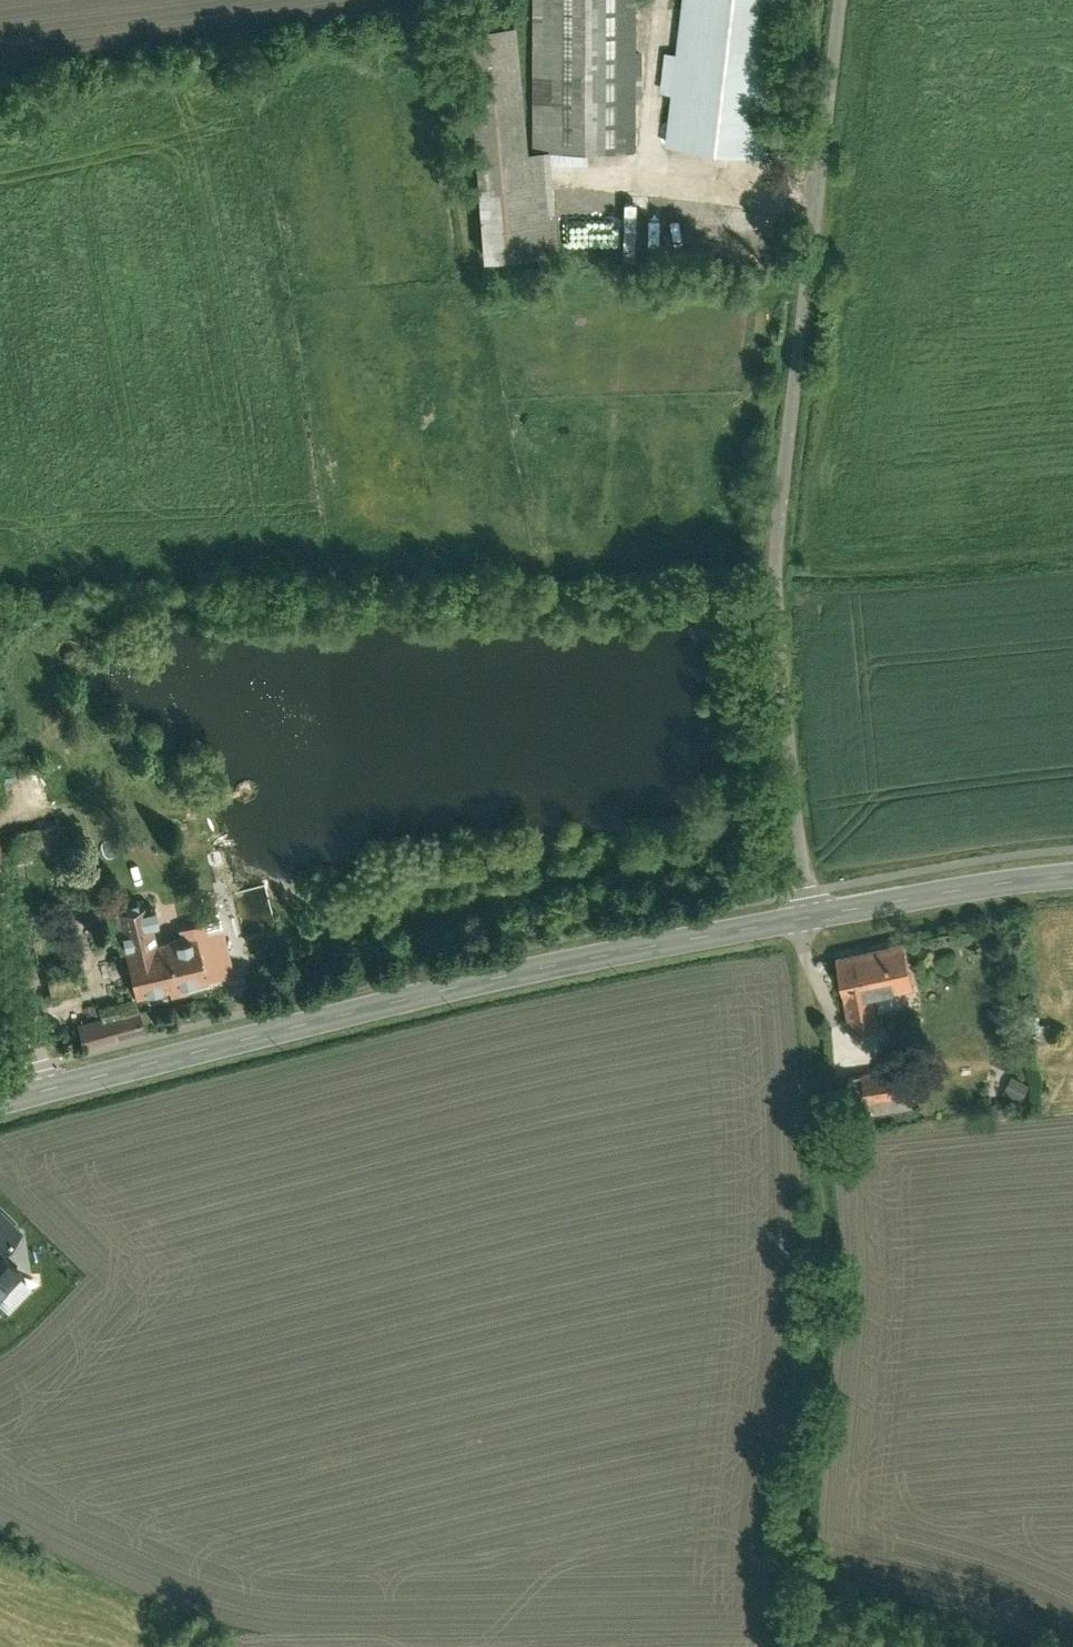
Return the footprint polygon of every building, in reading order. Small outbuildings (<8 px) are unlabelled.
[(642,0),(538,0),(537,44),(536,145),(640,146),(642,0)] [(669,144),(770,156),(774,120),(788,0),(686,0),(669,144)] [(521,22),(466,28),(490,262),(567,254),(556,148),(534,150),(523,44),(521,22)] [(629,257),(664,257),(663,234),(678,234),(678,208),(666,208),(666,202),(628,202),(629,257)] [(139,1000),(211,983),(200,934),(160,943),(151,906),(121,913),(129,950),(127,951),(139,1000)] [(909,942),(837,958),(854,1034),(888,1027),(881,997),(920,988),(909,942)] [(88,1052),(150,1037),(144,1014),(82,1030),(88,1052)] [(1058,1046),(1056,1028),(1041,1029),(1043,1047),(1058,1046)] [(916,1069),(866,1074),(870,1106),(919,1101),(916,1069)] [(1036,1085),(1019,1077),(1011,1096),(1028,1104),(1036,1085)] [(39,1265),(19,1246),(34,1231),(0,1198),(0,1305),(39,1265)]
